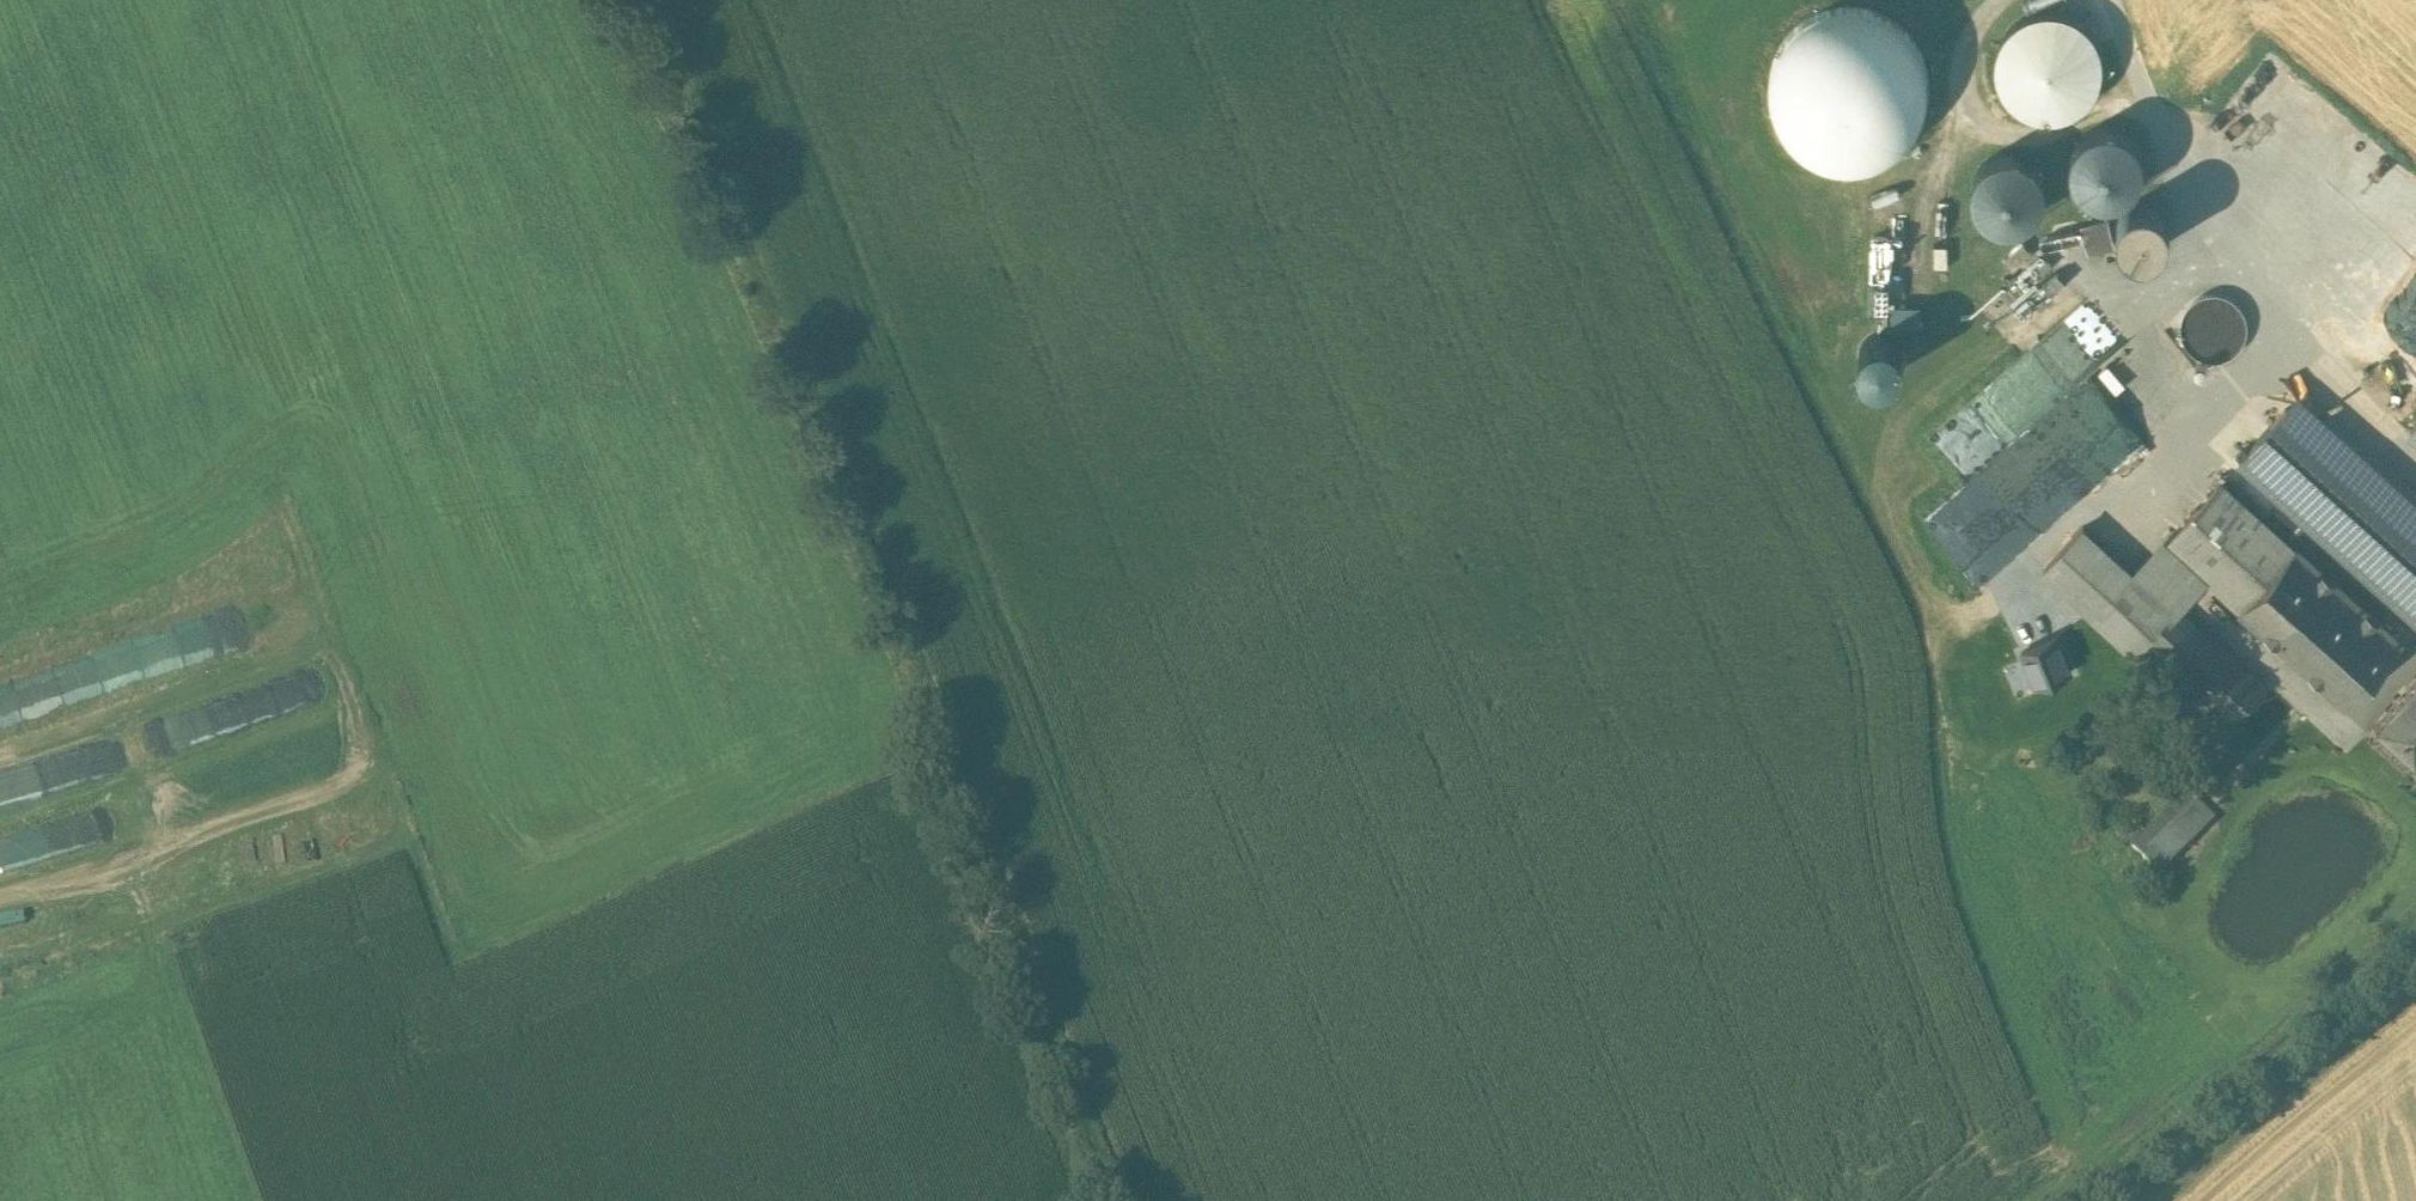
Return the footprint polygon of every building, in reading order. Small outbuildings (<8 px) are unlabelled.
[(1792,129),(1813,148),(1840,157),(1868,155),(1894,143),(1913,122),(1922,95),(1921,66),(1908,41),(1887,22),(1860,13),(1832,14),(1806,27),(1787,48),(1778,75),(1779,103),(1792,129)] [(2011,92),(2025,105),(2043,111),(2062,109),(2079,100),(2092,86),(2098,68),(2096,49),(2088,32),(2073,19),(2055,13),(2036,15),(2019,24),(2006,38),(2001,56),(2002,75),(2011,92)] [(2074,176),(2083,188),(2095,195),(2109,197),(2123,193),(2134,185),(2142,173),(2144,159),(2140,145),(2131,133),(2119,126),(2105,124),(2091,128),(2080,136),(2073,149),(2071,163),(2074,176)] [(1976,203),(1984,215),(1997,222),(2011,224),(2025,220),(2036,212),(2043,199),(2045,185),(2042,172),(2033,160),(2021,153),(2007,151),(1993,155),(1981,163),(1974,175),(1972,190),(1976,203)] [(2121,238),(2128,245),(2137,249),(2148,250),(2157,246),(2165,239),(2169,229),(2169,219),(2165,210),(2158,202),(2149,198),(2139,198),(2129,201),(2121,209),(2117,218),(2117,228),(2121,238)] [(2107,219),(2079,225),(2084,249),(2112,243),(2107,219)] [(1879,297),(1898,298),(1900,236),(1881,235),(1879,297)] [(2023,241),(2003,258),(2013,269),(2032,252),(2023,241)] [(2045,255),(2001,293),(2009,301),(2049,267),(2053,263),(2045,255)] [(2057,269),(2013,307),(2023,318),(2067,280),(2057,269)] [(2181,337),(2187,349),(2197,357),(2210,362),(2224,360),(2236,354),(2245,344),(2249,331),(2248,318),(2242,306),(2231,297),(2218,293),(2205,294),(2193,300),(2184,310),(2180,323),(2181,337)] [(2044,427),(2044,411),(2126,340),(2126,330),(2096,294),(2080,308),(2076,308),(1975,395),(1997,420),(2008,420),(2004,424),(2007,428),(2008,440),(2014,435),(2014,420),(2026,419),(2042,406),(2042,428),(2044,427)] [(1864,369),(1898,379),(1910,340),(1876,329),(1864,369)] [(2146,413),(2074,380),(2063,404),(2076,409),(2066,431),(2088,441),(2079,462),(2116,479),(2146,413)] [(2299,395),(2241,458),(2415,616),(2415,501),(2299,395)] [(2239,609),(2296,547),(2220,480),(2165,543),(2239,609)] [(2173,608),(2083,526),(2044,569),(2063,586),(2135,651),(2147,638),(2146,637),(2173,608)] [(2403,643),(2296,547),(2239,609),(2347,705),(2403,643)] [(2173,608),(2146,637),(2147,638),(2234,716),(2266,686),(2177,604),(2173,608)] [(2056,638),(2023,652),(2036,684),(2070,670),(2056,638)] [(2376,721),(2415,757),(2415,677),(2376,721)] [(2186,793),(2133,847),(2159,874),(2214,818),(2204,808),(2202,809),(2186,793)]
